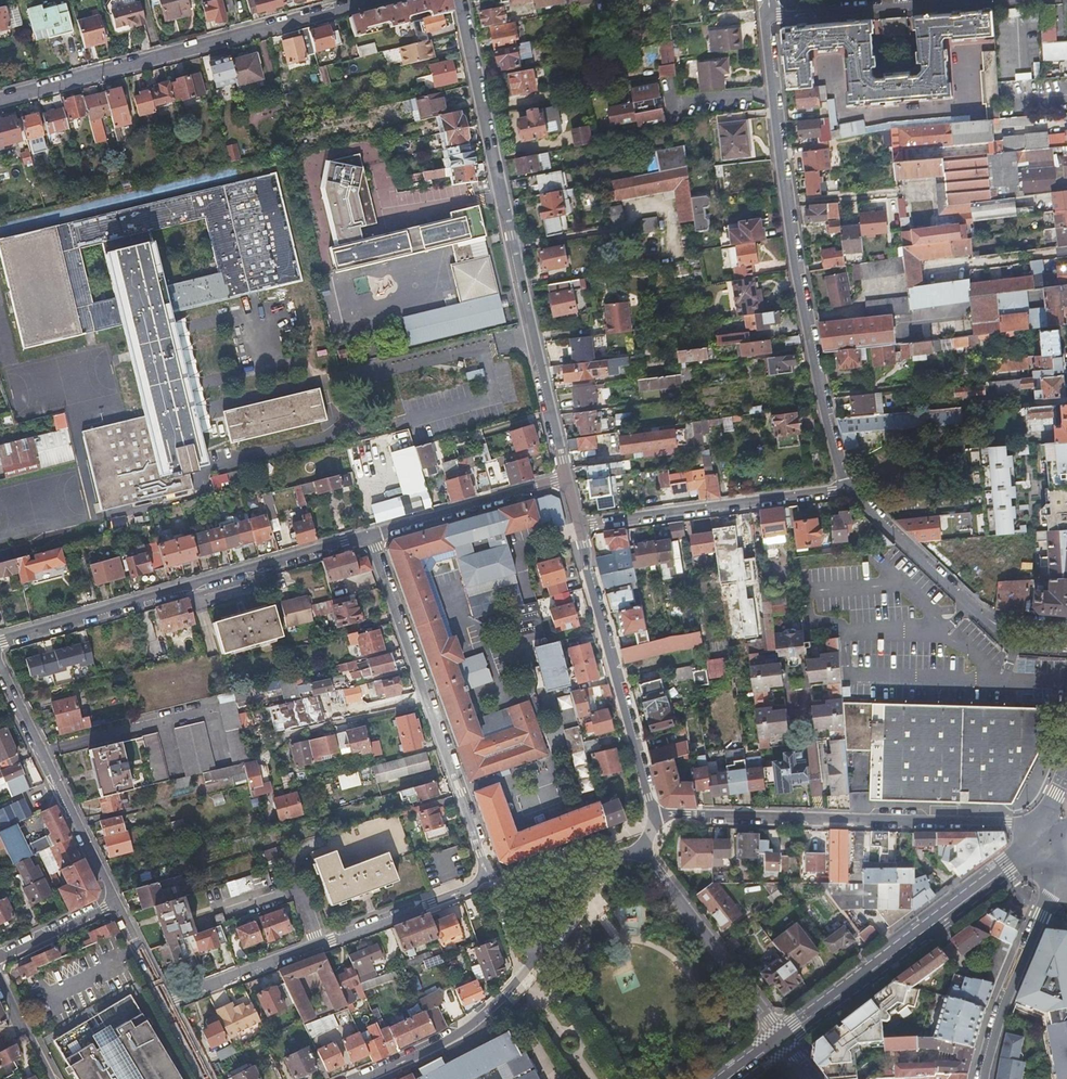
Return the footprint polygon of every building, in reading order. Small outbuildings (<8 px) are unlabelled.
[(165,23),(189,16),(186,0),(160,0),(165,23)] [(205,14),(208,24),(214,22),(215,27),(226,24),(220,0),(219,0),(203,4),(205,14)] [(225,12),(233,10),(231,0),(223,0),(225,12)] [(286,0),(247,0),(250,11),(257,10),(257,13),(282,6),(281,3),(286,2),(286,0)] [(430,16),(442,13),(452,10),(449,0),(415,0),(349,17),(354,35),(363,33),(361,28),(363,26),(382,21),(386,22),(387,27),(403,22),(405,22),(404,17),(407,15),(424,10),(428,11),(430,16)] [(535,0),(504,0),(504,1),(494,3),(495,7),(483,9),(484,12),(482,12),(485,27),(508,22),(505,7),(535,0)] [(19,2),(0,7),(0,30),(25,24),(19,2)] [(140,2),(113,9),(118,27),(129,24),(130,26),(138,24),(139,26),(146,24),(140,2)] [(67,4),(56,7),(45,10),(44,6),(29,9),(38,41),(75,31),(67,4)] [(1039,6),(1042,46),(1055,45),(1051,5),(1039,6)] [(924,16),(912,17),(913,30),(915,30),(918,63),(919,63),(920,71),(915,75),(877,78),(872,74),(872,68),(874,68),(871,34),(873,34),(872,20),(861,21),(861,20),(854,21),(854,22),(830,24),(829,23),(824,23),(823,24),(798,26),(798,25),(793,26),(792,27),(785,28),(781,33),(783,55),(783,61),(784,62),(786,93),(792,93),(815,90),(812,65),(811,65),(810,57),(813,53),(820,52),(820,54),(838,52),(838,50),(844,50),(848,55),(848,62),(847,62),(849,96),(845,97),(847,108),(873,106),(950,99),(948,86),(946,86),(943,52),(941,52),(940,45),(943,41),(952,40),(953,42),(994,39),(992,10),(983,11),(983,10),(977,10),(977,11),(966,12),(966,11),(961,12),(961,13),(949,14),(948,13),(942,13),(942,14),(930,15),(929,14),(924,15),(924,16)] [(442,13),(430,16),(420,18),(423,31),(445,25),(442,13)] [(661,16),(665,43),(673,42),(670,15),(661,16)] [(86,47),(96,44),(106,42),(98,16),(79,21),(86,47)] [(880,27),(881,33),(881,38),(905,36),(905,25),(906,25),(905,17),(878,20),(879,27),(880,27)] [(412,20),(405,22),(403,22),(405,29),(414,26),(412,20)] [(492,28),(496,50),(517,45),(516,40),(519,39),(515,23),(492,28)] [(342,43),(340,37),(338,30),(331,32),(329,25),(309,31),(314,50),(342,43)] [(711,46),(712,46),(713,45),(711,32),(688,34),(690,55),(712,53),(711,46)] [(282,42),(285,52),(287,62),(305,58),(300,37),(282,42)] [(431,48),(429,38),(399,46),(403,65),(435,57),(433,48),(431,48)] [(662,70),(663,77),(677,75),(673,42),(665,43),(668,66),(664,66),(665,69),(662,70)] [(517,45),(496,50),(498,60),(502,59),(503,68),(511,67),(521,65),(522,64),(521,58),(534,55),(531,43),(517,45)] [(255,54),(231,60),(237,84),(240,94),(249,92),(247,85),(262,81),(255,54)] [(915,128),(890,130),(892,147),(894,162),(941,158),(1047,149),(1050,149),(1049,137),(994,141),(993,121),(999,121),(995,56),(982,57),(983,73),(979,74),(981,107),(985,107),(986,122),(969,123),(915,128)] [(237,84),(231,60),(230,58),(209,64),(216,89),(237,84)] [(430,63),(433,73),(436,83),(456,79),(451,58),(430,63)] [(723,74),(726,74),(729,74),(728,60),(698,64),(701,92),(725,89),(723,74)] [(318,66),(323,84),(330,83),(325,64),(318,66)] [(521,65),(511,67),(512,73),(522,71),(521,65)] [(553,73),(551,65),(543,67),(544,74),(553,73)] [(512,73),(514,83),(516,94),(547,88),(544,74),(543,67),(522,71),(512,73)] [(172,83),(174,90),(176,98),(182,96),(183,99),(206,92),(200,72),(178,78),(179,81),(172,83)] [(677,75),(663,77),(659,77),(660,85),(678,83),(677,75)] [(160,88),(149,91),(154,110),(176,104),(170,83),(159,86),(160,88)] [(123,87),(106,92),(112,115),(114,126),(119,125),(131,122),(123,87)] [(420,119),(436,116),(446,113),(441,90),(409,98),(412,109),(417,108),(420,119)] [(825,90),(815,90),(792,93),(792,100),(793,112),(814,110),(814,107),(827,106),(827,105),(825,90)] [(138,94),(139,95),(139,97),(134,99),(139,118),(155,113),(154,110),(149,91),(138,94)] [(85,97),(90,115),(91,120),(112,115),(106,92),(85,97)] [(73,119),(90,115),(85,97),(85,96),(68,100),(73,119)] [(648,112),(589,125),(592,141),(682,120),(680,102),(647,109),(648,112)] [(834,104),(827,105),(827,106),(829,120),(832,137),(832,142),(883,132),(890,130),(915,128),(969,123),(969,118),(889,124),(865,128),(864,123),(839,128),(840,131),(835,132),(834,127),(837,126),(834,104)] [(556,106),(543,108),(529,111),(531,116),(519,118),(523,139),(547,134),(544,119),(558,116),(556,106)] [(44,116),(46,126),(49,136),(72,130),(68,110),(44,116)] [(441,122),(443,131),(465,126),(462,114),(459,115),(458,110),(446,113),(436,116),(438,123),(441,122)] [(720,113),(722,135),(724,157),(749,154),(745,111),(720,113)] [(7,116),(2,117),(2,120),(0,121),(0,147),(21,141),(16,120),(15,118),(13,118),(12,115),(7,116)] [(27,140),(36,138),(44,136),(39,115),(22,119),(27,140)] [(1024,119),(1025,126),(1066,122),(1066,115),(1024,119)] [(22,119),(16,120),(21,141),(27,140),(22,119)] [(797,125),(798,133),(799,141),(819,139),(817,123),(797,125)] [(123,142),(119,125),(114,126),(118,142),(123,142)] [(592,141),(589,125),(574,128),(578,145),(592,141)] [(442,140),(443,148),(465,144),(464,138),(467,137),(465,126),(443,131),(445,140),(442,140)] [(892,147),(890,130),(883,132),(885,147),(892,147)] [(655,149),(659,169),(687,163),(685,143),(655,149)] [(803,154),(806,174),(819,172),(830,171),(826,143),(820,144),(811,146),(812,152),(803,154)] [(450,154),(451,164),(473,160),(471,147),(465,148),(465,144),(443,148),(444,155),(450,154)] [(236,148),(227,150),(231,165),(240,163),(236,148)] [(1052,149),(1050,149),(1047,149),(941,158),(894,162),(896,181),(935,177),(939,215),(933,215),(934,227),(902,231),(903,245),(941,240),(972,236),(976,236),(975,226),(975,222),(974,218),(974,211),(973,199),(1015,196),(1024,195),(1024,192),(1024,191),(1020,191),(1018,163),(1053,159),(1052,149)] [(521,174),(534,172),(547,169),(546,162),(541,163),(539,153),(517,158),(521,174)] [(1056,189),(1053,159),(1018,163),(1020,191),(1024,191),(1024,192),(1056,189)] [(473,160),(451,164),(420,169),(421,178),(424,178),(425,182),(452,178),(453,183),(472,180),(477,179),(473,160)] [(353,233),(354,240),(359,239),(356,225),(361,224),(346,161),(329,165),(347,235),(353,233)] [(687,163),(659,169),(607,180),(609,190),(615,189),(617,199),(675,187),(680,221),(693,218),(691,194),(687,163)] [(542,194),(564,189),(561,170),(538,174),(542,194)] [(399,190),(407,189),(414,188),(411,171),(395,173),(399,190)] [(153,417),(92,432),(110,509),(201,488),(196,469),(203,467),(200,458),(209,455),(203,430),(175,315),(179,314),(313,281),(286,172),(7,240),(32,349),(132,325),(153,417)] [(819,172),(806,174),(810,196),(826,194),(825,183),(823,183),(822,178),(820,178),(819,172)] [(137,179),(128,181),(130,189),(140,187),(137,179)] [(396,191),(395,181),(386,183),(387,192),(396,191)] [(574,187),(564,189),(542,194),(545,207),(541,207),(543,218),(544,218),(548,236),(569,232),(565,213),(571,212),(568,197),(576,195),(574,187)] [(1066,210),(1066,191),(1053,192),(1055,211),(1066,210)] [(705,193),(691,194),(693,218),(695,229),(705,227),(706,223),(705,216),(703,213),(701,202),(706,201),(707,198),(707,194),(705,193)] [(1017,209),(1015,196),(973,199),(974,211),(974,218),(1002,216),(1035,213),(1034,207),(1017,209)] [(896,199),(898,215),(905,214),(903,198),(896,199)] [(615,206),(616,213),(618,220),(633,217),(629,202),(615,206)] [(813,212),(811,213),(808,213),(810,225),(828,223),(827,211),(839,209),(838,203),(812,206),(813,212)] [(451,216),(359,239),(354,240),(331,246),(336,271),(453,242),(457,261),(451,262),(460,300),(498,291),(489,254),(475,256),(471,238),(484,234),(477,205),(450,211),(451,216)] [(1055,211),(1057,228),(1066,227),(1066,210),(1055,211)] [(863,215),(864,225),(865,235),(888,233),(886,213),(863,215)] [(1003,223),(1002,216),(974,218),(975,222),(975,226),(1003,223)] [(763,227),(762,223),(762,218),(742,221),(742,223),(726,225),(728,244),(767,238),(766,227),(763,227)] [(827,235),(842,233),(841,229),(841,224),(829,225),(829,227),(826,228),(827,235)] [(841,229),(842,233),(844,256),(864,253),(861,227),(841,229)] [(1057,228),(1058,247),(1066,246),(1066,227),(1057,228)] [(973,244),(972,236),(941,240),(903,245),(904,251),(905,258),(907,275),(908,287),(925,285),(921,257),(974,251),(973,244)] [(735,245),(736,254),(737,264),(739,278),(751,276),(749,263),(755,262),(753,243),(735,245)] [(543,269),(555,267),(567,265),(563,246),(539,250),(543,269)] [(884,261),(905,258),(904,251),(884,254),(884,261)] [(834,252),(828,253),(823,253),(826,270),(846,267),(845,260),(840,260),(839,257),(835,257),(834,252)] [(907,275),(905,258),(884,261),(861,265),(863,281),(907,275)] [(1045,288),(1066,285),(1066,266),(1058,267),(1059,275),(1052,276),(1050,258),(1031,259),(1033,276),(1035,290),(1045,288)] [(863,281),(861,265),(853,266),(856,282),(863,281)] [(829,276),(831,293),(833,310),(852,307),(847,274),(829,276)] [(739,278),(730,279),(735,317),(765,313),(761,288),(760,288),(756,289),(756,283),(755,276),(751,276),(739,278)] [(1033,276),(969,284),(971,298),(1025,291),(1035,290),(1033,276)] [(553,315),(560,314),(566,313),(567,318),(578,316),(571,280),(548,284),(553,315)] [(925,285),(908,287),(909,298),(910,306),(941,302),(968,298),(971,298),(969,284),(968,280),(954,281),(925,285)] [(1045,288),(1048,310),(1066,307),(1066,285),(1045,288)] [(409,341),(505,319),(498,291),(460,300),(402,313),(409,341)] [(968,298),(971,320),(1027,312),(1025,291),(971,298),(968,298)] [(868,320),(890,317),(911,314),(910,306),(909,298),(866,304),(868,320)] [(607,324),(608,333),(632,330),(628,301),(607,303),(609,323),(607,324)] [(642,302),(638,303),(633,304),(635,316),(644,314),(642,302)] [(1048,310),(1027,312),(971,320),(973,337),(979,336),(1016,332),(1024,331),(1032,330),(1066,326),(1066,307),(1048,310)] [(742,325),(742,324),(742,322),(760,320),(762,332),(773,330),(773,327),(782,326),(780,310),(765,313),(735,317),(720,319),(721,325),(732,323),(732,326),(742,325)] [(203,430),(206,429),(184,335),(179,314),(175,315),(203,430)] [(873,349),(893,346),(890,317),(868,320),(821,326),(826,354),(839,353),(861,350),(873,349)] [(1037,357),(1061,354),(1060,345),(1059,331),(1040,333),(1041,353),(1036,353),(1037,357)] [(979,336),(979,340),(1017,336),(1016,332),(979,336)] [(720,345),(743,343),(752,342),(750,333),(719,337),(720,345)] [(592,335),(571,337),(575,362),(596,360),(592,335)] [(787,338),(787,341),(787,345),(799,344),(802,344),(801,336),(787,338)] [(969,337),(970,346),(970,348),(977,348),(976,344),(980,344),(979,340),(979,336),(973,337),(969,337)] [(957,347),(970,346),(969,337),(955,339),(957,347)] [(752,342),(743,343),(743,348),(739,348),(740,356),(772,353),(770,340),(752,342)] [(915,361),(922,361),(928,360),(928,355),(935,354),(935,353),(943,352),(942,340),(913,344),(915,361)] [(912,344),(907,345),(902,345),(904,360),(913,358),(912,344)] [(894,355),(893,346),(873,349),(876,368),(895,366),(894,355)] [(678,350),(679,356),(680,361),(686,361),(709,358),(708,347),(678,350)] [(863,367),(861,350),(839,353),(841,370),(863,367)] [(1061,354),(1037,357),(1037,359),(1033,360),(1034,364),(1038,364),(1039,371),(1033,372),(1033,378),(1064,375),(1061,354)] [(793,365),(795,365),(796,365),(795,355),(768,358),(770,375),(793,373),(793,365)] [(594,376),(594,375),(621,371),(620,365),(630,363),(629,356),(596,360),(575,362),(566,363),(568,379),(594,376)] [(1037,357),(1000,360),(1001,369),(1034,366),(1034,364),(1033,360),(1037,359),(1037,357)] [(640,378),(640,385),(641,391),(683,386),(682,374),(640,378)] [(1066,396),(1064,375),(1033,378),(996,382),(997,395),(1005,394),(1005,391),(1034,388),(1035,400),(1046,399),(1066,396)] [(575,406),(585,405),(594,404),(591,384),(572,386),(575,406)] [(987,395),(987,391),(986,387),(957,390),(957,398),(987,395)] [(319,389),(278,400),(280,409),(291,407),(290,403),(311,397),(316,421),(240,440),(233,416),(271,407),(269,402),(223,413),(231,444),(289,430),(326,421),(319,389)] [(853,397),(854,406),(855,415),(877,412),(876,394),(853,397)] [(316,421),(311,397),(290,403),(291,407),(280,409),(278,400),(269,402),(271,407),(233,416),(240,440),(316,421)] [(1055,444),(1066,443),(1066,404),(1064,404),(1064,407),(1062,425),(1055,424),(1056,405),(1031,408),(1028,404),(1025,404),(1026,408),(1019,409),(1019,416),(1027,416),(1028,432),(1054,430),(1055,444)] [(962,420),(961,407),(886,415),(840,420),(837,420),(846,452),(858,448),(857,435),(962,423),(962,420)] [(968,407),(967,407),(966,407),(961,407),(962,420),(969,420),(968,407)] [(582,432),(586,432),(589,431),(611,428),(609,417),(599,419),(598,409),(576,411),(578,423),(580,423),(582,432)] [(800,444),(798,429),(796,413),(772,416),(773,425),(777,425),(780,447),(800,444)] [(63,416),(56,418),(60,433),(66,431),(63,416)] [(709,432),(707,420),(698,421),(700,433),(709,432)] [(698,421),(687,422),(691,451),(693,464),(704,462),(700,433),(698,421)] [(620,430),(624,459),(632,458),(691,451),(687,422),(620,430)] [(509,430),(515,451),(524,448),(537,445),(531,424),(509,430)] [(206,429),(203,430),(209,455),(212,455),(222,452),(216,427),(206,429)] [(414,447),(411,437),(408,427),(394,431),(396,439),(402,438),(406,450),(393,454),(404,496),(371,506),(376,522),(432,506),(421,470),(414,447)] [(567,437),(569,443),(570,450),(596,446),(595,434),(567,437)] [(2,461),(6,479),(38,471),(30,440),(0,447),(0,461),(2,461)] [(429,443),(414,447),(421,470),(425,469),(429,477),(439,474),(429,443)] [(1048,445),(1049,461),(1051,489),(1051,504),(1047,504),(1047,509),(1048,522),(1048,531),(1066,530),(1066,443),(1055,444),(1048,445)] [(1006,447),(978,449),(987,535),(1002,534),(1013,534),(1012,519),(1015,519),(1014,507),(1010,507),(1010,499),(1015,498),(1011,457),(1006,457),(1006,447)] [(515,451),(512,452),(521,481),(533,477),(524,448),(515,451)] [(521,481),(512,452),(501,455),(509,484),(521,481)] [(214,464),(212,455),(209,455),(200,458),(203,467),(214,464)] [(588,464),(590,478),(612,475),(634,472),(632,458),(624,459),(588,464)] [(705,467),(706,477),(709,498),(720,496),(717,475),(714,475),(713,466),(705,467)] [(681,471),(681,475),(682,480),(677,480),(677,475),(669,476),(667,467),(657,469),(659,486),(670,485),(671,491),(699,487),(700,499),(709,498),(706,477),(693,478),(692,470),(681,471)] [(457,469),(454,470),(462,498),(474,494),(467,473),(459,476),(457,469)] [(462,498),(454,470),(443,473),(451,501),(462,498)] [(335,476),(338,485),(355,481),(352,471),(335,476)] [(228,481),(226,472),(209,476),(213,492),(223,489),(221,483),(228,481)] [(612,475),(590,478),(593,497),(615,494),(612,475)] [(313,482),(315,490),(316,494),(339,488),(338,485),(335,476),(313,482)] [(303,494),(315,490),(313,482),(300,485),(303,494)] [(300,485),(298,486),(295,487),(300,503),(305,502),(303,494),(300,485)] [(275,517),(269,494),(262,496),(268,519),(275,517)] [(387,549),(470,781),(494,772),(494,773),(501,776),(511,773),(509,767),(547,753),(529,699),(509,705),(515,721),(516,726),(482,737),(480,734),(465,690),(492,680),(489,668),(484,666),(487,662),(483,652),(463,659),(454,636),(446,639),(417,558),(453,548),(456,556),(466,587),(516,573),(504,534),(548,521),(549,525),(553,523),(554,527),(565,524),(558,498),(552,494),(391,541),(387,549)] [(796,521),(800,520),(798,505),(789,506),(792,526),(796,526),(796,521)] [(789,506),(783,507),(787,541),(788,547),(794,547),(792,526),(789,506)] [(783,507),(772,508),(760,510),(767,557),(780,555),(779,542),(787,541),(783,507)] [(853,521),(854,521),(856,521),(855,518),(852,518),(851,508),(840,509),(841,512),(832,513),(834,539),(850,537),(849,526),(853,525),(853,521)] [(308,512),(305,513),(302,513),(304,520),(293,523),(299,544),(316,539),(308,512)] [(365,525),(363,519),(361,512),(352,515),(356,528),(365,525)] [(971,522),(970,512),(969,512),(954,513),(954,523),(971,522)] [(918,541),(940,539),(939,519),(943,518),(943,514),(894,519),(918,541)] [(218,526),(225,548),(232,546),(233,549),(232,550),(236,562),(245,560),(240,544),(234,523),(232,515),(227,517),(225,520),(217,522),(218,526)] [(264,515),(247,520),(253,541),(253,542),(270,537),(264,515)] [(817,518),(800,520),(796,521),(796,526),(798,536),(799,546),(820,543),(817,518)] [(247,520),(234,523),(240,544),(253,541),(247,520)] [(672,538),(684,535),(682,520),(669,522),(672,538)] [(211,552),(225,548),(218,526),(205,530),(211,552)] [(639,590),(633,564),(629,545),(626,528),(605,531),(608,544),(609,543),(613,554),(597,559),(605,588),(629,582),(630,588),(607,594),(612,612),(620,610),(636,606),(635,601),(639,600),(637,590),(639,590)] [(973,536),(972,528),(959,529),(960,537),(973,536)] [(197,555),(211,552),(205,530),(190,534),(197,555)] [(876,546),(879,546),(896,545),(880,530),(876,546)] [(1050,579),(1066,578),(1066,530),(1048,531),(1035,532),(1035,542),(1048,541),(1048,548),(1045,548),(1045,553),(1049,552),(1049,557),(1039,558),(1039,567),(1050,567),(1050,579)] [(716,550),(713,533),(713,531),(691,535),(694,553),(716,550)] [(726,531),(713,533),(716,550),(729,548),(726,531)] [(197,557),(197,555),(190,534),(181,536),(180,532),(172,534),(174,539),(171,539),(170,535),(164,536),(166,541),(158,544),(164,566),(197,557)] [(1003,551),(1004,583),(1028,581),(1036,581),(1034,557),(1033,545),(1030,540),(1025,540),(1025,533),(1013,534),(1002,534),(1003,551)] [(980,552),(1003,551),(1002,534),(987,535),(983,536),(983,538),(957,540),(957,542),(954,545),(955,548),(958,548),(959,563),(981,562),(980,552)] [(672,538),(656,540),(659,559),(668,558),(669,564),(675,562),(672,538)] [(941,548),(940,539),(918,541),(929,550),(941,548)] [(633,564),(659,559),(656,540),(629,545),(633,564)] [(130,576),(164,566),(158,544),(157,541),(117,552),(118,557),(119,560),(125,558),(130,576)] [(58,548),(15,559),(19,572),(22,585),(33,582),(31,574),(37,572),(38,574),(53,569),(56,570),(64,568),(58,548)] [(446,639),(454,636),(430,571),(436,562),(456,556),(453,548),(417,558),(446,639)] [(351,562),(350,558),(349,554),(321,561),(327,581),(371,569),(367,557),(351,562)] [(124,575),(119,560),(118,557),(90,565),(95,583),(124,575)] [(560,557),(549,560),(537,563),(543,585),(547,584),(551,596),(555,595),(569,591),(565,579),(566,579),(560,557)] [(19,572),(15,559),(0,563),(0,577),(19,572)] [(516,573),(466,587),(475,618),(514,606),(513,604),(524,601),(516,573)] [(1050,579),(1050,591),(1043,591),(1042,587),(1036,586),(1035,606),(1039,614),(1066,615),(1066,578),(1050,579)] [(1028,581),(1004,583),(1002,583),(1001,611),(1024,613),(1025,602),(1027,602),(1028,581)] [(352,589),(330,595),(332,600),(347,596),(353,594),(352,589)] [(558,606),(554,607),(550,608),(556,631),(578,625),(569,591),(555,595),(558,606)] [(330,607),(333,617),(336,627),(358,621),(353,602),(349,602),(347,596),(332,600),(331,600),(332,606),(330,607)] [(307,607),(309,607),(306,597),(295,599),(296,603),(280,606),(282,614),(307,607)] [(516,618),(539,612),(536,598),(524,601),(513,604),(514,606),(516,618)] [(155,608),(158,620),(161,632),(194,624),(187,599),(155,608)] [(774,614),(773,604),(772,599),(763,600),(769,649),(779,647),(776,629),(774,614)] [(787,602),(773,604),(774,614),(788,611),(787,602)] [(642,604),(636,606),(620,610),(623,622),(626,634),(648,628),(642,604)] [(279,679),(295,675),(299,674),(293,647),(283,650),(272,606),(213,622),(220,654),(209,657),(208,654),(126,675),(136,716),(218,695),(247,687),(279,679)] [(310,623),(307,607),(282,614),(285,628),(310,623)] [(543,626),(539,612),(516,618),(519,632),(543,626)] [(812,638),(806,639),(804,626),(776,629),(779,647),(780,647),(781,651),(788,650),(789,654),(792,653),(793,656),(797,656),(797,653),(801,652),(800,649),(808,648),(807,643),(813,643),(812,638)] [(355,635),(355,632),(349,633),(352,645),(359,643),(362,655),(382,650),(377,630),(355,635)] [(670,635),(660,637),(650,640),(622,649),(626,664),(702,644),(700,630),(670,635)] [(300,635),(303,645),(317,641),(315,631),(300,635)] [(581,636),(582,639),(583,642),(589,639),(597,639),(595,632),(581,636)] [(831,809),(852,809),(848,748),(848,747),(844,700),(840,635),(828,636),(829,649),(822,650),(823,655),(809,657),(812,679),(822,678),(822,674),(825,673),(825,677),(826,682),(830,681),(832,698),(828,699),(828,702),(829,707),(826,707),(825,703),(815,704),(817,727),(831,725),(832,729),(836,729),(837,738),(833,739),(834,749),(829,750),(834,796),(829,796),(831,806),(831,809)] [(86,642),(66,648),(71,665),(77,664),(78,667),(92,663),(86,642)] [(546,693),(569,686),(557,642),(534,648),(546,693)] [(571,666),(591,660),(586,643),(567,648),(571,666)] [(66,648),(46,653),(51,674),(65,671),(64,667),(71,665),(66,648)] [(777,731),(791,730),(789,707),(777,708),(778,712),(774,713),(774,708),(774,704),(771,705),(769,687),(772,687),(771,683),(771,679),(774,679),(774,683),(786,682),(783,658),(768,660),(768,656),(761,657),(760,651),(750,652),(753,684),(754,690),(761,749),(771,747),(770,737),(777,736),(777,731)] [(46,653),(26,659),(30,677),(36,675),(38,678),(51,674),(46,653)] [(355,671),(391,662),(389,653),(366,659),(367,662),(357,664),(358,668),(355,668),(355,671)] [(707,660),(708,668),(710,676),(732,673),(729,656),(707,660)] [(392,668),(391,662),(355,671),(355,668),(358,668),(357,664),(356,660),(334,666),(336,672),(346,670),(347,671),(348,671),(350,673),(352,678),(392,668)] [(596,678),(591,660),(571,666),(576,683),(596,678)] [(694,676),(693,676),(692,669),(691,664),(671,668),(673,680),(694,676)] [(692,669),(693,676),(707,673),(706,667),(692,669)] [(593,680),(594,685),(608,682),(606,672),(598,679),(593,680)] [(298,686),(295,675),(279,679),(285,703),(301,699),(300,694),(298,686)] [(402,688),(400,682),(399,677),(382,681),(385,696),(369,701),(372,712),(403,704),(400,689),(402,688)] [(650,713),(683,704),(682,701),(675,703),(674,699),(670,700),(664,678),(642,684),(650,713)] [(329,679),(298,686),(300,694),(312,691),(313,696),(332,691),(329,679)] [(580,689),(570,691),(577,716),(587,713),(582,692),(593,689),(595,698),(611,694),(608,682),(594,685),(580,689)] [(754,690),(753,684),(735,687),(737,693),(754,690)] [(238,714),(237,706),(251,703),(247,687),(218,695),(234,765),(243,763),(251,761),(243,727),(242,728),(238,714)] [(50,704),(54,716),(57,728),(59,735),(90,727),(88,717),(80,719),(75,698),(50,704)] [(1018,795),(1029,773),(1043,744),(1044,701),(1034,701),(1034,706),(844,700),(848,747),(848,748),(873,749),(872,797),(1015,802),(1018,795)] [(683,709),(683,704),(650,713),(655,730),(676,724),(674,714),(678,713),(678,710),(683,709)] [(583,724),(584,729),(586,733),(593,731),(594,733),(610,729),(605,709),(587,713),(590,722),(583,724)] [(252,725),(248,712),(238,714),(242,728),(243,727),(252,725)] [(416,718),(415,718),(414,719),(412,713),(395,717),(399,734),(420,730),(416,718)] [(515,721),(480,734),(482,737),(516,726),(515,721)] [(186,777),(205,772),(216,770),(204,722),(175,728),(186,777)] [(585,748),(579,725),(564,729),(570,753),(585,748)] [(21,761),(6,726),(0,728),(0,771),(21,761)] [(372,751),(369,741),(367,735),(365,728),(337,735),(340,750),(350,748),(351,753),(361,751),(362,754),(372,751)] [(369,741),(379,739),(389,737),(387,730),(367,735),(369,741)] [(420,730),(399,734),(403,750),(421,746),(419,741),(422,740),(420,730)] [(168,781),(163,757),(157,733),(141,736),(153,785),(168,781)] [(334,735),(311,741),(315,758),(338,752),(334,735)] [(308,739),(299,741),(290,744),(296,765),(313,760),(308,739)] [(379,739),(369,741),(372,751),(373,755),(382,752),(379,739)] [(653,764),(675,758),(685,755),(690,753),(688,741),(650,752),(653,764)] [(88,751),(100,797),(118,793),(131,790),(119,743),(88,751)] [(775,765),(763,766),(765,784),(778,782),(779,791),(791,789),(791,783),(807,781),(804,744),(793,746),(794,752),(787,753),(788,760),(774,762),(775,765)] [(590,754),(593,765),(596,776),(619,770),(614,748),(590,754)] [(373,764),(377,780),(431,766),(427,750),(373,764)] [(573,754),(587,804),(599,800),(586,750),(573,754)] [(688,777),(694,776),(693,768),(690,753),(685,755),(688,777)] [(694,776),(695,781),(697,790),(713,788),(710,773),(707,754),(698,755),(700,766),(693,768),(694,776)] [(726,758),(728,771),(731,793),(750,790),(747,769),(745,755),(726,758)] [(746,758),(747,769),(750,790),(765,788),(765,784),(763,766),(762,756),(746,758)] [(681,781),(675,758),(653,764),(662,798),(669,805),(699,806),(697,790),(695,781),(681,781)] [(251,761),(243,763),(245,769),(253,796),(261,794),(268,792),(272,791),(269,780),(260,782),(254,760),(251,761)] [(0,771),(0,779),(4,777),(12,797),(32,788),(21,761),(0,771)] [(245,769),(243,763),(234,765),(216,770),(205,772),(207,784),(234,776),(234,772),(245,769)] [(286,787),(292,786),(298,784),(294,771),(282,775),(286,787)] [(728,771),(710,773),(713,788),(713,791),(714,795),(731,793),(728,771)] [(433,780),(413,785),(400,789),(402,797),(409,796),(410,800),(417,798),(417,800),(437,795),(433,780)] [(497,782),(473,790),(497,859),(507,863),(606,826),(599,800),(587,804),(549,819),(545,811),(535,814),(539,822),(515,831),(497,782)] [(716,806),(714,795),(713,791),(704,792),(706,806),(716,806)] [(270,799),(268,792),(261,794),(263,802),(270,799)] [(280,818),(292,815),(303,812),(298,792),(274,799),(280,818)] [(118,793),(100,797),(99,798),(103,814),(122,810),(118,793)] [(444,797),(434,800),(436,807),(442,805),(442,806),(447,805),(444,797)] [(624,820),(621,809),(617,798),(610,801),(611,803),(601,806),(606,826),(624,820)] [(14,824),(32,816),(24,799),(0,810),(0,831),(14,824)] [(408,808),(410,812),(411,815),(419,813),(427,841),(448,834),(445,823),(442,824),(438,812),(443,810),(442,806),(442,805),(436,807),(434,800),(408,808)] [(0,831),(0,838),(4,847),(13,864),(15,863),(32,855),(51,846),(70,837),(55,805),(40,812),(50,834),(24,846),(14,824),(0,831)] [(411,851),(399,815),(397,811),(329,831),(329,844),(312,850),(332,904),(399,878),(391,859),(411,851)] [(100,822),(105,836),(124,831),(120,816),(100,822)] [(179,824),(172,826),(177,839),(183,837),(179,824)] [(848,831),(839,830),(830,830),(829,883),(847,883),(848,831)] [(124,831),(105,836),(110,856),(132,850),(126,831),(124,831)] [(864,831),(856,831),(855,883),(864,883),(864,867),(864,831)] [(871,846),(875,846),(879,846),(890,846),(890,832),(871,831),(871,846)] [(913,845),(934,844),(955,844),(958,853),(953,856),(956,861),(951,864),(960,880),(1002,858),(1005,843),(1000,831),(913,832),(913,845)] [(757,857),(757,855),(757,840),(757,834),(737,834),(736,857),(757,857)] [(82,860),(70,837),(51,846),(62,869),(82,860)] [(711,865),(712,840),(682,839),(682,864),(711,865)] [(727,858),(727,849),(727,840),(712,840),(711,865),(720,865),(720,858),(727,858)] [(778,872),(778,871),(778,870),(786,870),(786,855),(777,855),(777,852),(769,852),(769,849),(765,849),(765,840),(757,840),(757,855),(763,855),(763,872),(778,872)] [(805,854),(805,861),(805,869),(824,870),(824,854),(805,854)] [(46,887),(48,886),(50,885),(43,870),(39,871),(32,855),(15,863),(26,887),(22,889),(30,905),(51,896),(46,887)] [(97,891),(82,860),(62,869),(70,885),(60,890),(70,911),(95,900),(97,891)] [(864,883),(878,883),(878,868),(864,867),(864,883)] [(878,883),(895,883),(896,868),(878,868),(878,883)] [(895,883),(912,883),(912,879),(912,868),(896,868),(895,883)] [(221,885),(223,891),(225,898),(274,882),(269,869),(221,885)] [(711,882),(716,882),(731,882),(731,872),(711,871),(711,882)] [(50,875),(53,880),(55,886),(61,883),(56,872),(50,875)] [(144,909),(154,906),(160,904),(157,893),(164,891),(162,886),(193,876),(192,872),(138,887),(144,909)] [(912,879),(912,883),(911,908),(911,909),(911,910),(925,901),(934,896),(927,886),(925,875),(912,879)] [(716,882),(711,882),(696,894),(721,926),(739,912),(716,882)] [(775,882),(769,882),(762,882),(771,894),(767,896),(773,904),(785,896),(775,882)] [(840,909),(864,908),(864,883),(855,883),(847,883),(829,883),(820,882),(840,909)] [(878,883),(864,883),(864,908),(911,908),(912,883),(895,883),(878,883)] [(19,905),(23,904),(27,902),(20,890),(14,893),(19,905)] [(167,944),(189,937),(196,934),(185,896),(160,904),(154,906),(167,944)] [(14,917),(5,897),(0,900),(0,924),(14,917)] [(995,919),(998,920),(1017,931),(1018,929),(1023,919),(1010,913),(998,906),(986,915),(995,919)] [(267,941),(273,939),(278,937),(277,934),(291,929),(285,909),(261,918),(259,912),(254,914),(256,920),(260,919),(267,941)] [(216,916),(220,926),(221,925),(227,923),(224,913),(216,916)] [(412,945),(437,937),(432,924),(428,914),(391,927),(399,949),(403,948),(406,956),(415,953),(412,945)] [(989,934),(995,919),(986,915),(971,926),(989,934)] [(432,924),(437,937),(439,943),(459,935),(452,916),(432,924)] [(842,925),(841,924),(840,923),(828,932),(830,934),(822,940),(830,950),(841,942),(843,945),(858,933),(856,931),(849,920),(842,925)] [(992,935),(997,937),(1012,944),(1013,942),(1017,931),(998,920),(992,935)] [(105,925),(106,926),(106,927),(90,934),(93,939),(83,944),(85,948),(113,935),(118,933),(112,921),(105,925)] [(256,921),(245,925),(235,928),(241,944),(261,936),(256,921)] [(783,956),(793,970),(817,952),(796,923),(772,941),(783,956)] [(196,934),(189,937),(193,948),(198,947),(199,951),(226,941),(221,925),(220,926),(196,934)] [(863,925),(856,931),(858,933),(865,944),(872,938),(863,925)] [(963,956),(989,934),(971,926),(951,941),(957,950),(963,956)] [(1046,931),(1030,972),(1018,1002),(1050,1015),(1066,1011),(1066,1008),(1066,1007),(1066,934),(1046,931)] [(741,942),(735,933),(724,942),(730,950),(741,942)] [(189,937),(167,944),(160,947),(167,965),(196,955),(193,948),(189,937)] [(976,971),(974,977),(995,984),(1008,953),(1012,944),(997,937),(982,973),(976,971)] [(353,967),(358,980),(371,976),(366,965),(357,969),(355,963),(379,953),(375,943),(366,947),(364,943),(355,946),(356,950),(347,954),(353,967)] [(479,964),(498,957),(492,943),(474,949),(479,964)] [(33,959),(34,960),(34,961),(19,968),(23,977),(39,970),(61,960),(56,948),(33,959)] [(894,984),(902,987),(911,990),(948,962),(939,950),(894,984)] [(969,963),(963,956),(957,950),(950,956),(962,970),(969,963)] [(405,965),(422,959),(431,956),(429,951),(403,959),(405,965)] [(336,1011),(347,1005),(334,978),(323,953),(278,971),(284,983),(294,1005),(303,1024),(315,1018),(296,979),(317,970),(336,1011)] [(431,956),(422,959),(425,967),(443,961),(440,953),(431,956)] [(799,978),(793,970),(783,956),(761,973),(768,982),(772,980),(782,994),(794,985),(793,983),(799,978)] [(485,981),(495,977),(504,973),(498,957),(479,964),(485,981)] [(371,976),(358,980),(361,986),(406,971),(403,965),(371,976)] [(358,980),(353,967),(343,970),(344,974),(334,978),(347,1005),(348,1008),(357,1004),(367,999),(361,986),(358,980)] [(949,987),(946,1000),(985,1010),(986,1010),(995,984),(974,977),(968,993),(949,987)] [(455,988),(458,996),(462,1005),(482,996),(476,979),(455,988)] [(267,1018),(294,1005),(284,983),(257,997),(267,1018)] [(913,1009),(918,992),(911,990),(902,987),(894,984),(891,986),(835,1029),(820,1042),(824,1047),(883,1043),(881,1023),(886,1024),(889,1022),(890,1019),(887,1014),(893,1010),(896,1014),(906,1007),(913,1009)] [(937,997),(946,1000),(949,987),(940,985),(937,997)] [(420,1008),(421,1011),(424,1010),(433,1031),(443,1027),(435,1007),(443,1003),(438,991),(419,999),(422,1007),(420,1008)] [(167,1057),(171,1055),(167,1048),(163,1051),(148,1026),(152,1023),(148,1017),(144,1019),(129,994),(96,1013),(112,1039),(101,1045),(86,1020),(52,1040),(68,1065),(64,1068),(68,1074),(72,1072),(76,1078),(180,1078),(167,1057)] [(946,1000),(935,1039),(974,1049),(985,1010),(946,1000)] [(231,1002),(215,1010),(229,1039),(236,1035),(235,1033),(260,1021),(251,1003),(244,1007),(242,1003),(234,1007),(231,1002)] [(358,1008),(357,1004),(348,1008),(350,1013),(358,1008)] [(379,1027),(381,1034),(390,1053),(400,1049),(398,1046),(433,1031),(424,1010),(421,1011),(387,1025),(387,1024),(384,1025),(376,1006),(370,1008),(374,1017),(379,1027)] [(1066,1024),(1066,1011),(1050,1015),(1053,1028),(1066,1024)] [(305,1027),(308,1032),(310,1038),(338,1025),(333,1014),(305,1027)] [(374,1029),(379,1027),(374,1017),(370,1019),(374,1029)] [(203,1029),(207,1038),(211,1047),(227,1040),(219,1022),(203,1029)] [(1053,1028),(1056,1043),(1054,1043),(1061,1078),(1066,1078),(1066,1024),(1053,1028)] [(368,1052),(364,1042),(359,1031),(342,1039),(351,1060),(368,1052)] [(521,1049),(517,1051),(508,1033),(443,1066),(439,1058),(418,1069),(421,1077),(417,1078),(536,1078),(528,1063),(521,1049)] [(1007,1033),(1003,1046),(998,1075),(997,1078),(1025,1078),(1024,1062),(1017,1061),(1024,1038),(1007,1033)] [(381,1034),(364,1042),(368,1052),(373,1061),(390,1053),(381,1034)] [(884,1078),(908,1078),(937,1077),(936,1076),(968,1075),(974,1049),(935,1039),(884,1043),(885,1054),(918,1052),(918,1050),(938,1051),(938,1052),(957,1056),(955,1064),(934,1064),(934,1066),(894,1068),(894,1073),(884,1074),(884,1078)] [(316,1050),(317,1050),(326,1071),(343,1063),(333,1042),(316,1050)] [(884,1045),(884,1043),(883,1043),(824,1047),(820,1042),(812,1048),(811,1057),(828,1078),(857,1078),(856,1073),(853,1073),(852,1066),(848,1066),(842,1059),(859,1046),(884,1045)] [(4,1049),(0,1051),(0,1078),(12,1073),(10,1070),(16,1067),(12,1059),(20,1055),(15,1044),(4,1049)] [(317,1050),(309,1054),(306,1047),(284,1058),(293,1078),(316,1068),(321,1078),(328,1078),(330,1078),(326,1071),(317,1050)] [(208,1062),(211,1061),(214,1060),(210,1050),(204,1053),(208,1062)] [(228,1078),(260,1078),(253,1066),(228,1078)]
